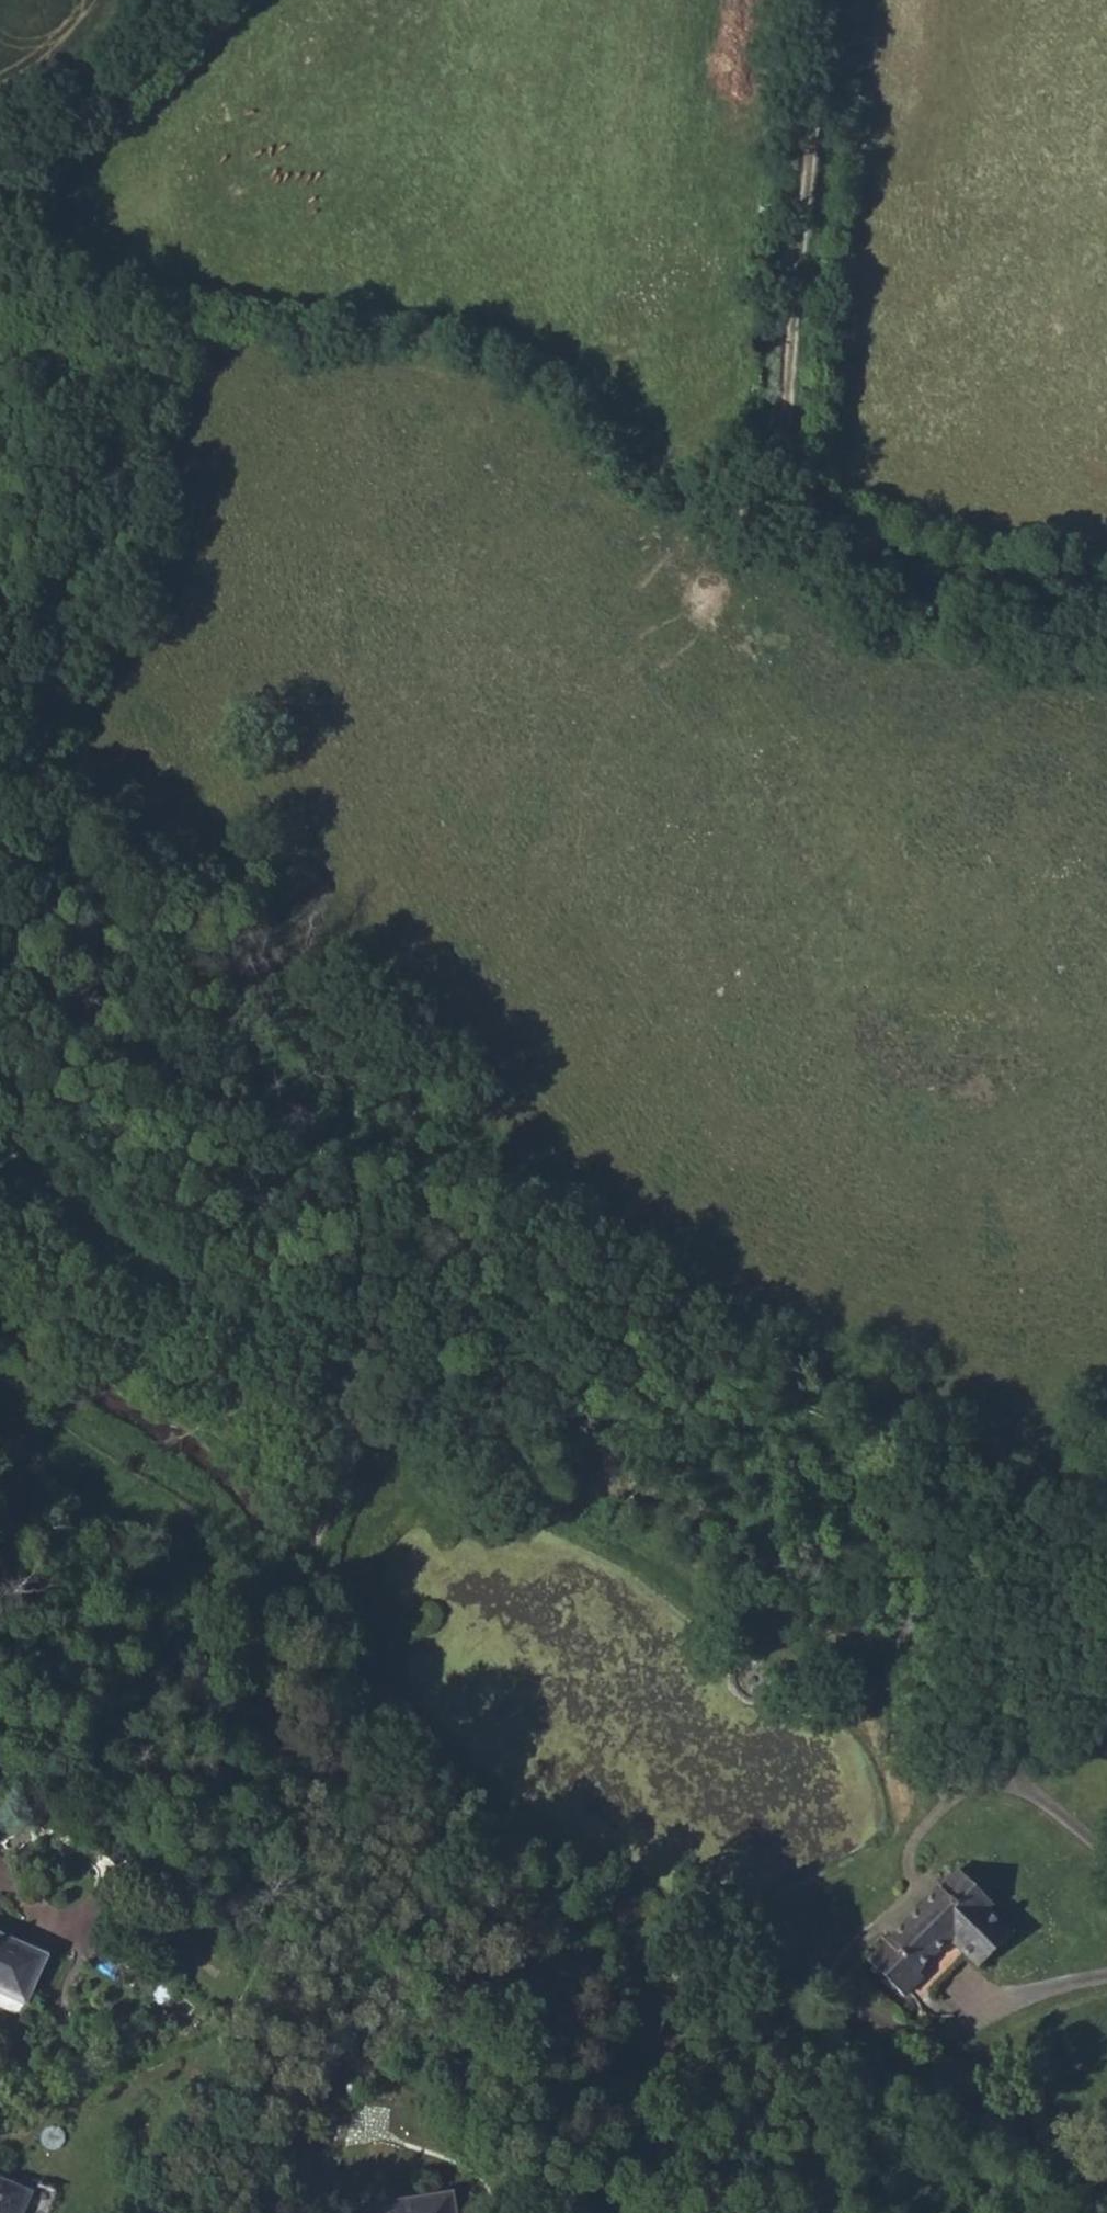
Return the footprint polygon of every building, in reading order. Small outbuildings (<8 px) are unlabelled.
[(905,1995),(922,1978),(932,1989),(966,1955),(979,1967),(1013,1933),(987,1906),(991,1902),(959,1870),(937,1892),(886,1943),(869,1960),(905,1995)] [(26,2003),(48,1957),(0,1935),(0,1992),(26,2003)] [(31,2192),(0,2178),(0,2212),(22,2212),(31,2192)] [(372,2212),(453,2212),(450,2193),(371,2206),(372,2212)]
